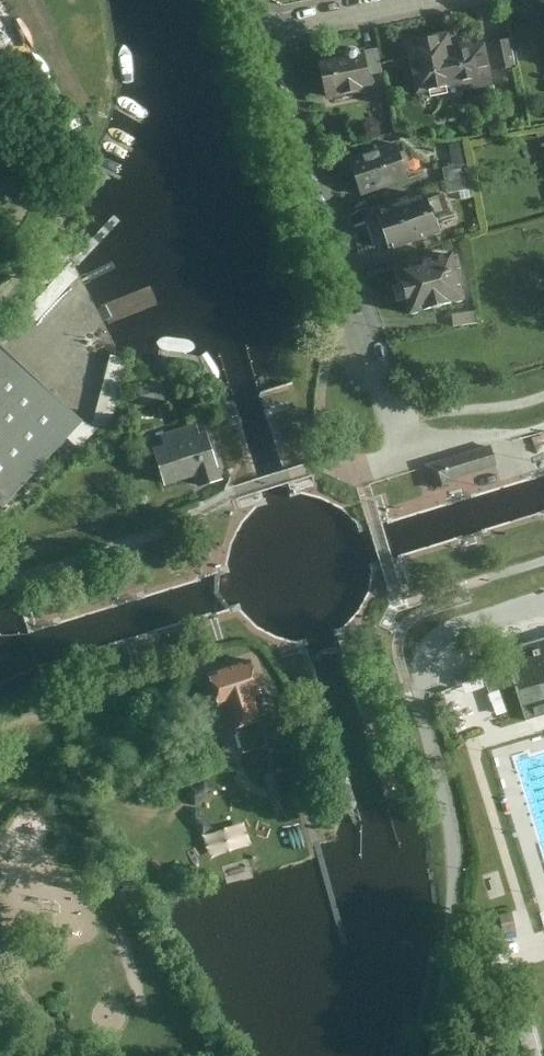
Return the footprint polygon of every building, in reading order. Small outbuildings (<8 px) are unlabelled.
[(510,22),(513,40),(519,68),(543,63),(543,55),(537,17),(510,22)] [(451,34),(404,43),(415,97),(494,82),(487,49),(455,55),(451,34)] [(519,68),(513,40),(489,45),(495,73),(519,68)] [(344,58),(317,63),(325,102),(371,92),(363,54),(358,55),(356,53),(353,51),(350,51),(347,52),(346,55),(345,57),(344,58)] [(412,182),(399,146),(352,163),(365,199),(412,182)] [(469,165),(446,169),(448,182),(472,178),(469,165)] [(474,189),(472,178),(448,182),(450,193),(474,189)] [(381,221),(372,224),(384,248),(390,247),(390,250),(446,232),(441,220),(454,215),(447,196),(429,202),(427,197),(378,214),(381,221)] [(459,257),(402,271),(406,287),(398,289),(403,305),(412,302),(418,321),(473,307),(459,257)] [(477,313),(456,316),(458,329),(479,327),(477,313)] [(1,346),(0,347),(0,517),(86,425),(1,346)] [(165,385),(140,391),(144,407),(168,402),(165,385)] [(154,452),(165,488),(195,479),(199,491),(223,484),(208,435),(200,438),(196,425),(161,435),(165,448),(154,452)] [(490,449),(427,469),(434,492),(454,486),(453,483),(497,469),(490,449)] [(503,647),(525,718),(543,712),(543,635),(503,647)] [(471,667),(454,672),(457,683),(484,675),(489,691),(499,688),(489,655),(478,658),(480,662),(470,665),(471,667)] [(263,699),(255,671),(210,686),(219,713),(230,709),(239,737),(245,757),(266,750),(260,730),(251,703),(263,699)] [(271,727),(260,730),(266,750),(245,757),(249,768),(281,758),(271,727)] [(301,809),(290,772),(273,777),(284,814),(301,809)]
